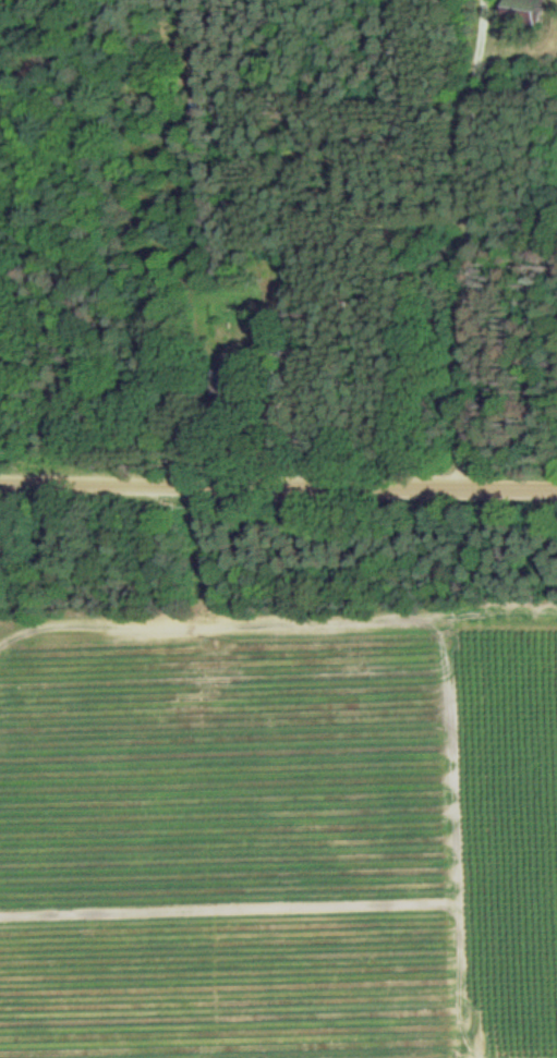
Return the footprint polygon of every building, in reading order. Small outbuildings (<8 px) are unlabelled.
[(504,18),(539,23),(542,0),(506,0),(504,18)]
